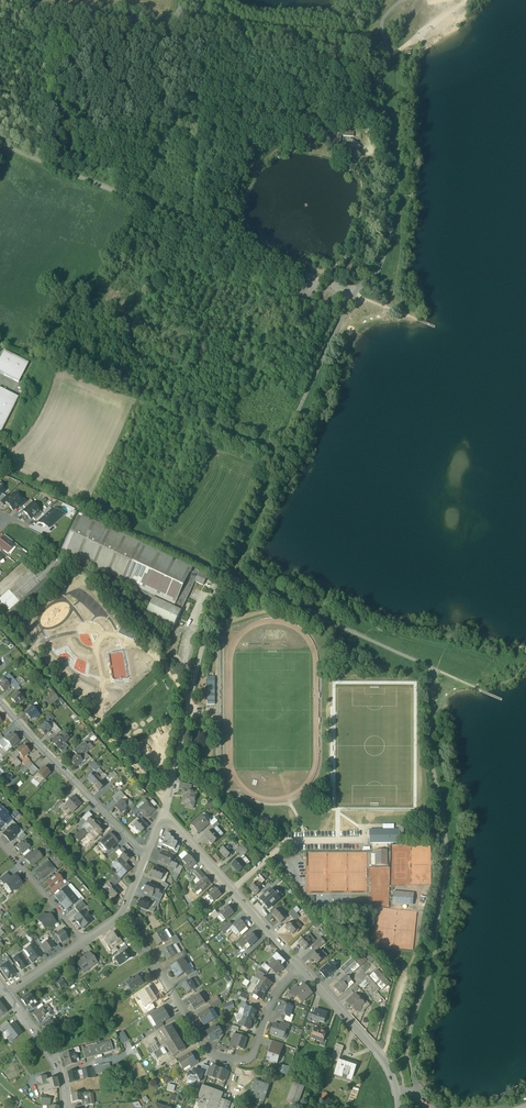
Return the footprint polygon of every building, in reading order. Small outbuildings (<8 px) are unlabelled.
[(345,133),(334,131),(332,137),(338,139),(336,149),(340,150),(345,133)] [(354,140),(345,152),(356,161),(365,149),(354,140)] [(4,351),(0,358),(0,373),(18,383),(28,363),(4,351)] [(0,390),(0,433),(1,433),(18,399),(0,390)] [(9,499),(5,502),(13,511),(18,506),(22,503),(21,503),(14,494),(9,499)] [(5,497),(0,502),(3,505),(5,502),(9,499),(6,496),(5,497)] [(24,500),(21,503),(22,503),(18,506),(21,508),(23,506),(27,503),(24,500)] [(27,509),(32,504),(29,501),(27,503),(23,506),(27,509)] [(24,512),(30,519),(32,517),(39,511),(32,504),(27,509),(24,512)] [(39,523),(49,528),(64,514),(52,509),(39,523)] [(42,514),(39,511),(32,517),(35,521),(42,514)] [(99,524),(92,521),(92,520),(91,520),(84,517),(84,516),(83,517),(78,514),(61,551),(66,553),(66,554),(74,557),(73,557),(74,558),(74,557),(81,561),(82,561),(89,564),(89,565),(90,565),(97,568),(98,569),(98,568),(105,572),(106,572),(113,575),(112,576),(113,576),(120,579),(125,581),(143,545),(130,539),(131,538),(130,538),(130,539),(122,535),(123,535),(122,534),(122,535),(115,532),(115,531),(114,531),(107,528),(107,527),(106,528),(99,524),(100,524),(99,524)] [(5,535),(3,538),(10,544),(12,541),(5,535)] [(3,538),(0,541),(0,547),(8,553),(13,546),(10,544),(3,538)] [(154,598),(181,611),(186,601),(195,582),(200,572),(187,566),(188,565),(187,565),(187,566),(180,562),(179,562),(172,559),(172,558),(171,558),(164,555),(164,554),(163,555),(156,551),(157,551),(156,550),(156,551),(149,548),(149,547),(148,547),(143,545),(125,581),(120,579),(119,582),(154,598)] [(208,576),(200,572),(195,582),(203,585),(208,576)] [(181,611),(154,598),(146,613),(174,626),(181,611)] [(15,682),(9,676),(4,680),(6,683),(8,681),(12,685),(15,682)] [(8,681),(6,683),(4,680),(0,684),(0,689),(4,693),(10,686),(12,685),(8,681)] [(12,685),(10,686),(14,690),(19,686),(15,682),(12,685)] [(24,700),(17,692),(10,699),(16,705),(19,702),(20,704),(24,700)] [(57,699),(53,694),(46,700),(50,705),(57,699)] [(35,710),(32,707),(25,713),(31,720),(36,715),(37,717),(40,715),(35,710)] [(50,723),(47,725),(51,729),(52,730),(56,726),(52,721),(50,723)] [(45,723),(38,729),(45,735),(51,729),(47,725),(45,723)] [(92,733),(82,740),(84,743),(85,743),(94,736),(92,733)] [(19,742),(12,734),(8,739),(6,737),(4,739),(8,745),(11,748),(12,749),(19,742)] [(61,738),(59,736),(52,743),(58,749),(59,749),(62,745),(65,743),(61,738)] [(85,743),(84,743),(74,752),(76,755),(80,759),(83,756),(90,750),(85,743)] [(8,745),(2,750),(6,754),(11,748),(8,745)] [(29,752),(23,746),(17,752),(20,755),(23,758),(29,752)] [(17,752),(11,758),(19,766),(21,764),(16,759),(20,755),(17,752)] [(80,759),(76,755),(70,761),(76,768),(83,761),(80,759)] [(100,767),(93,761),(89,766),(95,772),(100,767)] [(38,771),(32,765),(27,770),(33,776),(38,771)] [(44,768),(42,770),(41,769),(38,772),(40,773),(33,779),(36,782),(36,781),(39,784),(50,774),(44,768)] [(106,777),(111,782),(116,778),(110,772),(104,775),(106,777)] [(99,779),(94,773),(87,779),(93,785),(99,779)] [(99,779),(93,785),(99,791),(105,785),(102,781),(99,779)] [(192,785),(180,782),(179,789),(183,790),(191,791),(192,785)] [(191,791),(183,790),(182,795),(184,795),(182,803),(187,804),(186,807),(193,808),(197,793),(191,791)] [(116,794),(112,797),(118,803),(121,800),(121,801),(125,797),(125,796),(120,791),(116,794)] [(81,805),(73,796),(64,805),(67,808),(72,813),(81,805)] [(156,804),(150,797),(148,800),(153,806),(156,804)] [(121,801),(121,800),(118,803),(114,807),(120,813),(127,807),(124,804),(121,801)] [(136,807),(139,810),(147,802),(145,800),(136,807)] [(155,810),(147,802),(139,810),(146,818),(155,810)] [(136,806),(131,811),(135,816),(140,811),(136,807),(136,806)] [(0,810),(0,828),(5,823),(5,822),(9,818),(1,810),(0,810)] [(98,823),(92,816),(86,822),(86,823),(90,827),(92,829),(98,823)] [(209,824),(202,816),(192,825),(199,833),(209,824)] [(215,818),(210,823),(212,826),(217,822),(218,821),(215,818)] [(146,827),(140,820),(133,827),(140,834),(143,830),(146,827)] [(8,825),(5,828),(7,830),(8,830),(12,826),(15,823),(12,821),(8,825)] [(98,823),(92,829),(93,831),(98,836),(105,829),(98,823)] [(12,826),(8,830),(7,830),(3,834),(10,842),(17,835),(19,833),(12,826)] [(222,833),(217,827),(215,829),(214,830),(219,836),(222,833)] [(85,832),(82,830),(79,833),(83,838),(87,835),(85,832)] [(219,836),(214,830),(206,836),(213,844),(220,837),(219,836)] [(395,843),(395,830),(371,830),(371,843),(395,843)] [(93,831),(91,833),(90,831),(88,833),(93,838),(94,840),(98,836),(93,831)] [(19,838),(17,840),(20,842),(26,836),(23,833),(19,838)] [(83,838),(79,833),(75,837),(79,842),(83,838)] [(83,838),(79,842),(84,846),(93,838),(88,833),(87,835),(83,838)] [(64,839),(59,834),(55,838),(60,843),(64,839)] [(117,842),(110,834),(100,843),(99,845),(100,846),(101,844),(101,845),(102,844),(108,850),(107,851),(111,847),(117,842)] [(165,839),(162,845),(174,850),(176,845),(177,842),(173,841),(174,839),(170,837),(171,835),(167,834),(165,839)] [(24,841),(16,848),(22,854),(30,847),(24,841)] [(108,850),(102,844),(101,845),(101,844),(100,846),(99,846),(105,853),(106,853),(106,852),(107,851),(108,850)] [(233,852),(227,846),(221,852),(226,858),(233,852)] [(122,847),(115,853),(119,857),(126,852),(122,847)] [(387,850),(376,850),(376,865),(387,865),(387,850)] [(30,851),(24,857),(26,860),(33,854),(30,851)] [(42,858),(36,851),(33,854),(26,860),(31,866),(42,858)] [(131,858),(126,852),(119,857),(122,860),(125,864),(131,858)] [(173,857),(162,852),(158,861),(169,865),(169,866),(171,862),(173,857)] [(196,863),(188,855),(182,860),(186,865),(184,867),(188,871),(191,868),(196,863)] [(47,859),(39,865),(41,868),(48,862),(48,863),(49,862),(47,859)] [(240,859),(233,866),(239,872),(246,866),(240,859)] [(122,860),(116,865),(117,866),(115,869),(118,872),(122,876),(123,877),(131,870),(125,864),(122,860)] [(48,862),(41,868),(35,873),(41,880),(49,873),(49,872),(54,869),(53,869),(48,863),(48,862)] [(178,865),(171,862),(169,866),(169,865),(167,869),(169,870),(173,877),(178,865)] [(165,872),(155,868),(151,876),(161,881),(164,876),(165,872)] [(0,879),(0,881),(3,885),(5,884),(5,883),(11,878),(7,873),(0,879)] [(57,875),(48,883),(51,886),(49,887),(51,890),(53,889),(60,883),(62,881),(57,875)] [(11,878),(5,883),(5,884),(7,885),(6,889),(10,890),(12,892),(21,884),(18,881),(17,881),(17,879),(14,876),(11,878)] [(200,881),(196,884),(199,888),(202,891),(211,883),(205,876),(200,881)] [(117,883),(112,878),(108,881),(110,883),(111,883),(114,886),(117,883)] [(67,882),(60,888),(62,890),(67,886),(68,887),(70,885),(67,882)] [(259,885),(257,882),(256,883),(250,888),(256,895),(263,889),(259,885)] [(60,883),(53,889),(55,892),(60,888),(63,886),(60,883)] [(157,887),(148,883),(145,892),(150,894),(149,895),(152,897),(155,892),(157,887)] [(62,890),(54,897),(60,904),(73,893),(68,887),(67,886),(62,890)] [(111,890),(107,893),(109,895),(111,896),(113,899),(120,893),(114,887),(111,890)] [(221,895),(215,888),(208,895),(214,901),(221,895)] [(269,892),(260,900),(268,908),(279,898),(272,890),(269,892)] [(414,893),(394,891),(393,901),(413,903),(414,893)] [(73,893),(60,904),(66,911),(73,905),(79,900),(79,899),(73,893)] [(214,901),(208,895),(205,898),(211,904),(214,901)] [(73,905),(75,907),(82,902),(83,901),(81,898),(79,899),(79,900),(73,905)] [(150,903),(141,899),(138,906),(147,910),(150,906),(151,903),(150,903)] [(75,907),(74,908),(78,913),(86,907),(82,902),(75,907)] [(234,912),(228,906),(220,913),(226,920),(234,912)] [(289,913),(294,920),(299,915),(297,912),(301,910),(297,906),(289,913)] [(288,917),(280,908),(273,914),(281,923),(288,917)] [(83,911),(75,918),(77,921),(76,922),(80,926),(81,925),(83,929),(92,922),(89,918),(91,917),(88,913),(85,915),(83,911)] [(220,915),(216,911),(211,915),(215,920),(220,915)] [(43,913),(36,919),(39,922),(46,916),(43,913)] [(46,916),(39,922),(41,924),(43,924),(45,928),(50,924),(54,920),(50,915),(48,916),(46,916)] [(246,927),(240,919),(233,925),(240,933),(246,927)] [(300,929),(293,921),(286,928),(288,930),(289,930),(293,934),(300,929)] [(228,922),(220,929),(224,934),(232,927),(228,922)] [(68,938),(62,930),(56,934),(55,934),(59,941),(61,943),(68,938)] [(54,932),(50,935),(56,943),(59,941),(55,934),(56,934),(54,932)] [(167,941),(162,932),(153,937),(158,946),(167,941)] [(113,933),(103,939),(110,951),(112,949),(113,950),(116,947),(123,943),(119,938),(117,939),(113,933)] [(257,940),(252,933),(245,939),(244,940),(247,943),(250,946),(257,940)] [(312,944),(306,937),(299,943),(305,950),(312,944)] [(244,939),(238,944),(241,948),(247,943),(244,940),(245,939),(244,939)] [(55,947),(49,940),(42,945),(42,946),(47,953),(55,947)] [(35,942),(35,941),(34,941),(31,943),(32,946),(33,945),(35,949),(36,949),(37,950),(40,948),(35,942)] [(35,949),(33,945),(32,946),(26,950),(31,956),(34,961),(34,960),(37,959),(38,959),(40,958),(40,956),(41,956),(39,952),(38,952),(37,951),(37,950),(36,949),(35,949)] [(173,952),(170,947),(162,952),(167,961),(176,956),(173,952)] [(28,958),(22,950),(19,952),(20,954),(25,960),(28,958)] [(128,950),(114,959),(119,966),(133,958),(133,957),(132,958),(131,955),(128,950)] [(322,954),(319,950),(311,957),(318,964),(325,957),(325,958),(327,956),(324,952),(322,954)] [(89,952),(83,957),(84,958),(76,964),(80,969),(83,967),(85,969),(88,967),(89,968),(97,962),(89,952)] [(25,960),(20,954),(14,959),(21,970),(28,965),(25,960)] [(285,962),(277,954),(273,958),(276,961),(276,960),(281,966),(285,962)] [(13,964),(8,956),(5,958),(7,962),(8,962),(11,966),(13,964)] [(179,963),(171,968),(175,973),(187,965),(184,961),(184,960),(179,963)] [(281,966),(276,960),(276,961),(275,962),(269,967),(276,974),(283,967),(281,966)] [(8,962),(7,962),(0,967),(0,968),(8,979),(16,973),(11,966),(8,962)] [(265,963),(261,967),(262,968),(268,972),(270,969),(265,963)] [(336,970),(330,964),(321,972),(327,979),(336,970)] [(187,965),(175,973),(178,978),(185,973),(190,971),(190,970),(187,965)] [(389,982),(375,967),(368,974),(382,989),(389,982)] [(258,971),(257,974),(263,977),(264,978),(268,972),(262,968),(258,971)] [(131,980),(127,983),(128,984),(132,990),(143,983),(142,981),(142,978),(139,978),(138,976),(131,980)] [(347,976),(341,981),(335,987),(340,994),(348,987),(346,986),(352,981),(347,976)] [(62,977),(56,981),(62,990),(68,986),(62,977)] [(264,978),(263,977),(258,986),(266,991),(268,987),(269,987),(272,983),(264,978)] [(369,977),(366,980),(377,992),(380,989),(369,977)] [(129,978),(121,983),(124,987),(128,984),(127,983),(131,980),(129,978)] [(365,979),(358,986),(367,996),(374,989),(365,979)] [(196,989),(191,980),(183,986),(188,994),(196,989)] [(312,993),(304,984),(299,989),(296,992),(297,993),(296,994),(302,1002),(312,993)] [(266,991),(258,986),(253,994),(255,995),(253,998),(257,1000),(259,998),(261,1000),(264,995),(266,991)] [(297,986),(290,993),(293,997),(296,994),(297,993),(296,992),(299,989),(297,986)] [(156,1000),(149,989),(135,997),(144,1011),(145,1010),(147,1013),(155,1008),(152,1003),(156,1000)] [(33,1000),(28,994),(21,1000),(26,1006),(28,1005),(29,1006),(31,1005),(30,1003),(33,1000)] [(199,994),(189,1001),(194,1010),(205,1003),(199,994)] [(355,994),(347,1001),(350,1004),(358,997),(355,994)] [(364,1003),(358,996),(358,997),(350,1004),(356,1011),(357,1011),(359,1011),(362,1009),(362,1007),(361,1006),(364,1003)] [(47,997),(42,1000),(46,1005),(50,1002),(48,999),(47,997)] [(214,998),(208,1002),(210,1005),(216,1002),(219,999),(218,997),(214,999),(214,998)] [(293,1007),(283,1003),(280,1013),(279,1014),(286,1016),(289,1017),(293,1007)] [(246,1006),(244,1009),(244,1010),(246,1011),(244,1016),(253,1020),(257,1010),(246,1006)] [(169,1018),(163,1008),(161,1008),(155,1012),(155,1013),(151,1015),(151,1016),(157,1026),(162,1023),(162,1024),(162,1023),(168,1020),(169,1018)] [(42,1009),(33,1015),(37,1021),(40,1019),(46,1014),(42,1009)] [(327,1013),(316,1009),(313,1019),(324,1023),(327,1013)] [(214,1019),(209,1010),(198,1016),(204,1025),(214,1019)] [(286,1016),(279,1014),(280,1013),(279,1012),(277,1020),(284,1022),(286,1016)] [(253,1020),(244,1016),(241,1022),(240,1021),(238,1025),(249,1030),(253,1020)] [(50,1020),(42,1026),(47,1033),(55,1027),(52,1023),(50,1020)] [(10,1026),(6,1021),(0,1026),(0,1028),(3,1032),(10,1026)] [(22,1033),(14,1023),(10,1026),(3,1032),(11,1042),(22,1033)] [(282,1027),(274,1024),(271,1034),(284,1039),(287,1029),(282,1027)] [(171,1026),(158,1033),(162,1039),(165,1046),(178,1038),(171,1026)] [(217,1030),(215,1027),(207,1032),(212,1041),(216,1039),(217,1038),(216,1038),(221,1035),(220,1034),(222,1033),(219,1028),(217,1030)] [(326,1032),(315,1029),(312,1037),(321,1041),(323,1041),(323,1039),(326,1032)] [(128,1041),(122,1032),(117,1036),(122,1044),(128,1041)] [(247,1038),(234,1034),(233,1038),(233,1039),(231,1047),(230,1047),(236,1049),(235,1049),(236,1047),(238,1047),(238,1048),(244,1050),(244,1049),(243,1049),(245,1043),(246,1043),(245,1043),(247,1038)] [(178,1038),(165,1046),(172,1057),(186,1049),(178,1038)] [(110,1041),(97,1045),(84,1049),(82,1050),(85,1059),(85,1058),(113,1050),(110,1041)] [(283,1044),(274,1041),(272,1047),(281,1050),(283,1044)] [(160,1049),(156,1043),(150,1047),(154,1053),(160,1049)] [(272,1047),(271,1047),(267,1060),(277,1064),(281,1050),(272,1047)] [(335,1048),(331,1059),(338,1062),(339,1060),(342,1051),(335,1048)] [(160,1049),(154,1053),(157,1059),(164,1055),(160,1049)] [(71,1053),(70,1053),(70,1054),(68,1055),(67,1054),(63,1056),(66,1066),(76,1063),(73,1055),(73,1053),(71,1053)] [(191,1054),(178,1061),(183,1069),(190,1064),(196,1061),(195,1060),(191,1054)] [(339,1060),(338,1062),(334,1073),(343,1076),(343,1075),(347,1076),(347,1078),(352,1079),(358,1064),(350,1061),(349,1063),(339,1060)] [(109,1064),(92,1068),(93,1068),(94,1074),(110,1070),(109,1064)] [(280,1071),(284,1071),(283,1074),(289,1075),(290,1066),(281,1064),(280,1071)] [(226,1071),(213,1066),(212,1068),(209,1076),(209,1077),(222,1081),(223,1080),(226,1071)] [(92,1068),(82,1070),(83,1076),(84,1080),(95,1077),(94,1074),(93,1068),(92,1068)] [(187,1078),(201,1082),(203,1075),(204,1072),(201,1071),(194,1069),(193,1072),(189,1071),(187,1078)] [(76,1071),(67,1073),(69,1082),(78,1081),(77,1077),(76,1071)] [(44,1077),(36,1079),(38,1086),(40,1085),(41,1093),(49,1091),(46,1081),(45,1081),(44,1077)] [(57,1078),(46,1081),(49,1091),(59,1088),(57,1078)] [(268,1086),(255,1081),(250,1097),(257,1099),(257,1097),(264,1099),(268,1086)] [(304,1086),(294,1083),(287,1101),(297,1105),(304,1086)] [(28,1093),(26,1091),(29,1088),(26,1084),(20,1088),(26,1095),(28,1093)] [(203,1086),(194,1107),(218,1107),(221,1099),(223,1093),(203,1086)] [(81,1093),(71,1094),(72,1103),(82,1101),(81,1097),(81,1093)] [(221,1099),(218,1107),(229,1107),(231,1103),(225,1100),(221,1099)]
